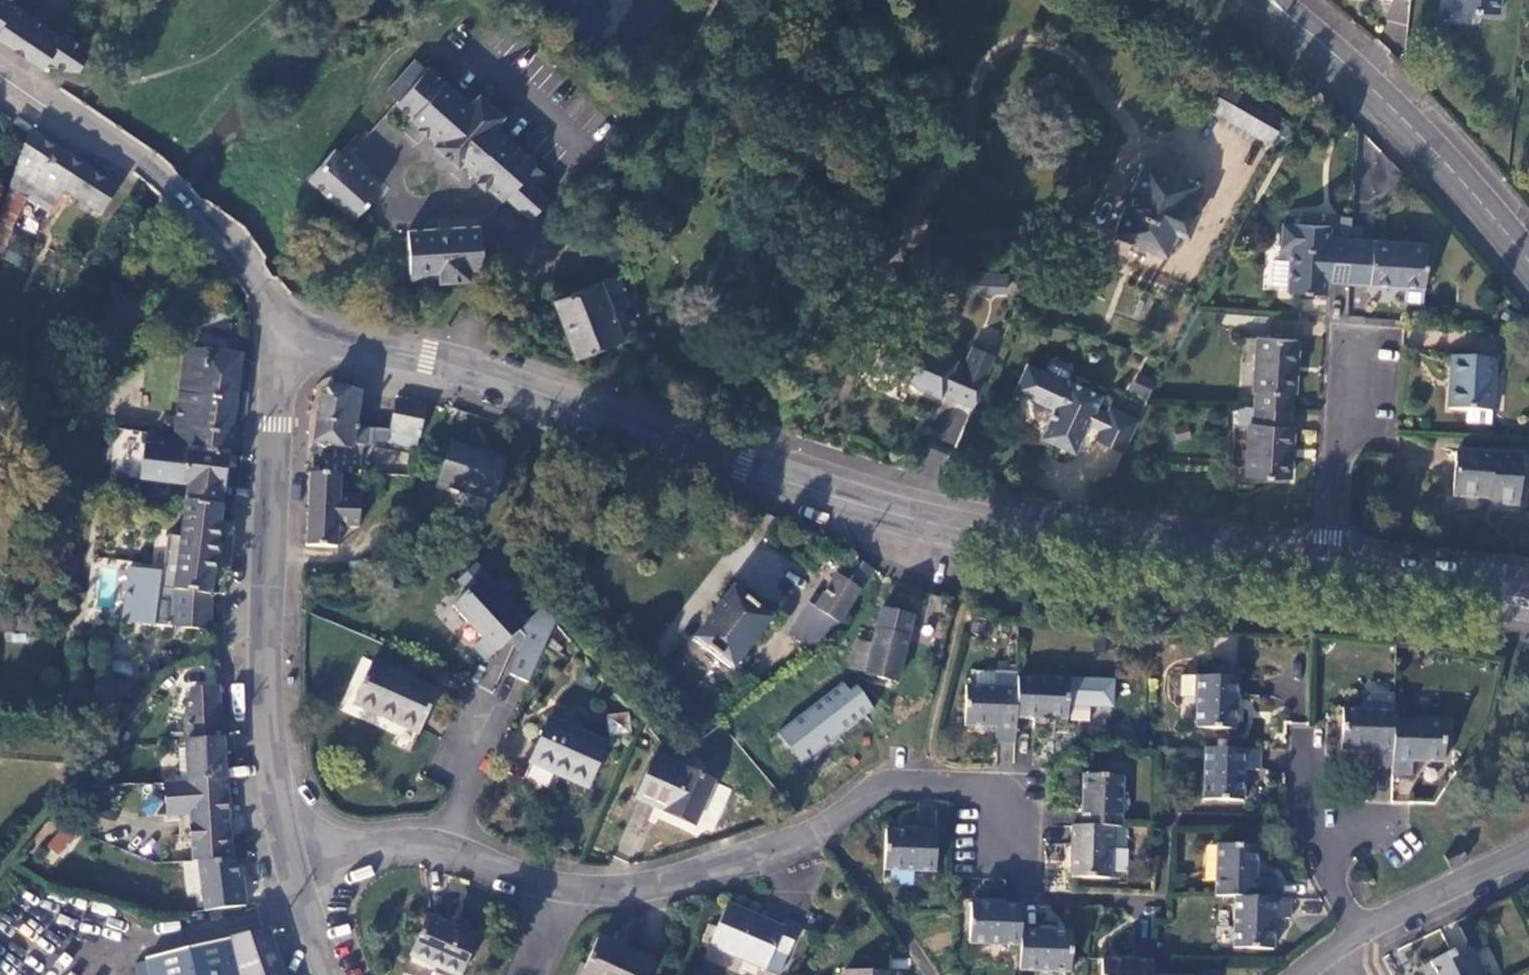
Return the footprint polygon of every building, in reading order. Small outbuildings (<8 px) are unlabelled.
[(41,67),(47,59),(61,69),(78,70),(79,67),(89,51),(65,35),(62,39),(16,8),(14,10),(0,0),(0,39),(41,67)] [(1454,9),(1498,13),(1500,0),(1455,0),(1454,9)] [(534,163),(492,126),(467,105),(425,68),(423,70),(411,61),(384,92),(395,102),(393,104),(409,118),(408,120),(434,143),(431,147),(455,168),(457,166),(466,174),(468,173),(501,201),(504,198),(529,219),(547,198),(536,189),(546,177),(532,165),(534,163)] [(1230,68),(1208,106),(1269,142),(1283,117),(1239,91),(1247,78),(1230,68)] [(467,105),(492,126),(500,116),(476,95),(467,105)] [(29,132),(8,191),(0,213),(0,225),(11,231),(25,203),(31,192),(53,206),(62,191),(100,215),(117,188),(29,132)] [(333,152),(306,182),(352,221),(378,191),(333,152)] [(1193,186),(1143,164),(1114,234),(1164,255),(1174,231),(1186,237),(1197,211),(1184,206),(1193,186)] [(53,206),(31,192),(25,203),(47,217),(53,206)] [(1331,228),(1280,224),(1279,246),(1289,248),(1286,289),(1328,292),(1328,282),(1350,284),(1350,283),(1353,241),(1353,240),(1331,239),(1331,228)] [(0,225),(0,260),(1,261),(11,231),(0,225)] [(406,232),(409,275),(469,270),(482,270),(479,227),(406,232)] [(1427,246),(1353,241),(1350,283),(1424,287),(1427,246)] [(469,270),(409,275),(409,281),(438,279),(438,283),(470,281),(469,270)] [(1007,292),(1007,273),(978,272),(977,291),(1007,292)] [(618,274),(552,300),(574,356),(620,338),(608,306),(618,302),(620,306),(629,303),(618,274)] [(618,302),(608,306),(620,338),(630,334),(620,306),(618,302)] [(919,333),(895,323),(877,365),(900,375),(899,379),(944,397),(946,390),(956,394),(954,398),(976,408),(998,356),(976,347),(967,366),(958,363),(959,360),(915,343),(919,333)] [(1297,340),(1256,337),(1253,392),(1256,392),(1255,407),(1291,409),(1291,394),(1294,394),(1297,340)] [(174,436),(172,450),(186,451),(228,457),(240,356),(185,349),(174,436)] [(1125,452),(1140,420),(1111,406),(1108,412),(1098,407),(1104,395),(1070,379),(1074,371),(1071,363),(1058,357),(1051,360),(1045,370),(1029,362),(1016,389),(1055,408),(1042,437),(1076,453),(1090,424),(1100,429),(1095,438),(1125,452)] [(1490,425),(1491,413),(1495,360),(1452,357),(1448,410),(1467,411),(1466,423),(1490,425)] [(319,395),(312,444),(320,445),(351,449),(352,439),(363,440),(365,428),(354,426),(359,392),(331,386),(319,395)] [(396,401),(389,430),(419,436),(425,407),(396,401)] [(1291,409),(1255,407),(1253,423),(1249,423),(1245,475),(1290,478),(1293,425),(1290,425),(1291,409)] [(115,430),(108,477),(139,481),(144,446),(145,434),(115,430)] [(389,430),(387,442),(416,448),(419,436),(389,430)] [(145,434),(144,446),(172,450),(174,436),(146,432),(145,434)] [(312,444),(311,452),(319,453),(320,445),(312,444)] [(450,444),(438,484),(491,500),(504,460),(450,444)] [(144,446),(139,481),(181,486),(186,451),(172,450),(144,446)] [(187,487),(185,502),(180,539),(166,537),(161,573),(97,565),(90,620),(154,627),(209,631),(210,596),(221,508),(223,491),(228,457),(186,451),(181,486),(187,487)] [(1521,457),(1456,453),(1452,495),(1489,498),(1489,503),(1518,505),(1521,457)] [(309,473),(306,547),(336,548),(337,527),(359,528),(360,497),(338,496),(339,475),(309,473)] [(835,575),(814,609),(808,604),(789,635),(808,648),(839,624),(860,590),(862,591),(875,570),(862,562),(849,583),(835,575)] [(555,619),(542,605),(528,619),(475,563),(457,579),(467,590),(453,605),(481,637),(474,645),(487,659),(520,629),(526,637),(511,672),(529,680),(555,619)] [(732,589),(692,640),(731,670),(771,619),(732,589)] [(865,672),(865,675),(896,682),(905,643),(891,640),(893,634),(875,630),(872,645),(856,641),(849,669),(865,672)] [(361,657),(338,710),(414,744),(437,691),(361,657)] [(1196,677),(1195,729),(1235,730),(1237,679),(1196,677)] [(1017,688),(1016,719),(1067,721),(1068,706),(1069,680),(1018,678),(1017,688)] [(1113,681),(1069,680),(1068,706),(1113,707),(1113,681)] [(874,711),(857,688),(850,693),(843,685),(780,732),(806,763),(874,711)] [(966,686),(964,727),(996,728),(995,743),(1015,744),(1016,719),(1017,688),(966,686)] [(218,689),(191,690),(182,719),(183,740),(178,740),(178,743),(221,740),(218,689)] [(1394,696),(1362,695),(1361,710),(1342,709),(1341,750),(1372,751),(1372,766),(1391,767),(1393,721),(1394,696)] [(608,730),(626,732),(628,714),(611,712),(608,730)] [(549,719),(530,763),(586,787),(605,743),(549,719)] [(1391,767),(1391,777),(1411,778),(1412,763),(1443,764),(1445,723),(1393,721),(1391,767)] [(221,740),(178,743),(179,753),(184,753),(186,784),(224,781),(221,740)] [(1204,749),(1202,801),(1243,802),(1244,770),(1259,771),(1260,751),(1204,749)] [(653,757),(635,797),(694,824),(712,783),(653,757)] [(1082,775),(1080,826),(1111,827),(1121,828),(1123,776),(1082,775)] [(188,821),(226,818),(224,781),(186,784),(181,785),(164,786),(165,823),(188,821)] [(188,821),(189,835),(227,832),(226,818),(188,821)] [(1070,826),(1068,877),(1110,879),(1111,827),(1080,826),(1070,826)] [(66,827),(25,875),(43,889),(75,851),(68,845),(76,836),(66,827)] [(884,830),(883,871),(934,873),(936,832),(884,830)] [(198,862),(229,862),(227,832),(189,835),(190,862),(192,862),(198,862)] [(1216,845),(1214,896),(1234,897),(1270,898),(1271,878),(1256,878),(1257,846),(1216,845)] [(229,862),(198,862),(203,912),(245,907),(243,891),(238,892),(234,862),(229,862)] [(1234,897),(1232,948),(1273,950),(1274,918),(1289,919),(1290,899),(1270,898),(1234,897)] [(971,904),(969,945),(1021,947),(1021,931),(1022,906),(1006,906),(971,904)] [(725,905),(709,946),(765,969),(773,950),(787,956),(799,928),(785,923),(783,928),(725,905)] [(409,955),(456,974),(460,974),(476,938),(426,916),(409,955)] [(267,930),(144,960),(147,972),(148,974),(283,974),(267,930)] [(1021,947),(1020,972),(1071,973),(1073,933),(1021,931),(1021,947)] [(581,974),(648,974),(654,962),(597,937),(581,974)] [(1435,974),(1482,974),(1483,974),(1470,948),(1453,957),(1450,951),(1428,961),(1435,974)] [(773,950),(765,969),(780,974),(787,956),(773,950)] [(1101,974),(1152,974),(1153,962),(1101,960),(1101,974)]
